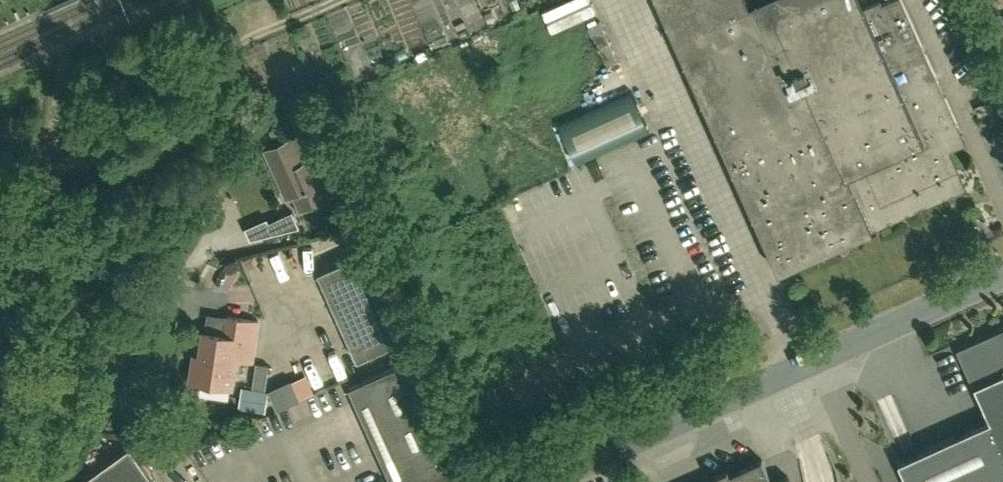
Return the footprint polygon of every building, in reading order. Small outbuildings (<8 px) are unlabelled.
[(776,270),(778,269),(779,271),(964,188),(963,187),(965,186),(949,149),(955,146),(951,137),(960,133),(956,124),(958,124),(945,95),(927,103),(920,89),(938,81),(902,0),(888,0),(882,3),(881,0),(878,0),(863,6),(860,0),(655,0),(776,270)] [(600,22),(586,29),(605,69),(619,62),(600,22)] [(327,56),(341,52),(338,40),(323,44),(327,56)] [(631,91),(558,123),(576,163),(649,131),(631,91)] [(291,187),(301,208),(329,195),(313,158),(305,162),(294,137),(266,149),(284,190),(291,187)] [(293,210),(268,221),(273,232),(300,226),(293,210)] [(397,342),(358,255),(319,272),(358,360),(397,342)] [(196,380),(233,385),(238,349),(254,351),(259,319),(228,315),(225,333),(204,330),(196,380)] [(957,348),(975,388),(976,387),(990,419),(972,427),(972,428),(899,461),(908,481),(1002,481),(1002,328),(957,348)] [(349,386),(393,481),(432,481),(460,469),(410,358),(349,386)] [(256,364),(253,387),(265,389),(269,366),(256,364)] [(292,381),(269,391),(277,410),(300,400),(292,381)] [(269,391),(269,390),(242,386),(239,407),(266,411),(269,391)] [(513,398),(504,402),(508,411),(517,407),(513,398)] [(129,446),(80,481),(155,481),(129,446)] [(709,481),(789,481),(788,478),(771,480),(762,459),(730,474),(727,468),(713,475),(715,479),(709,481)]
